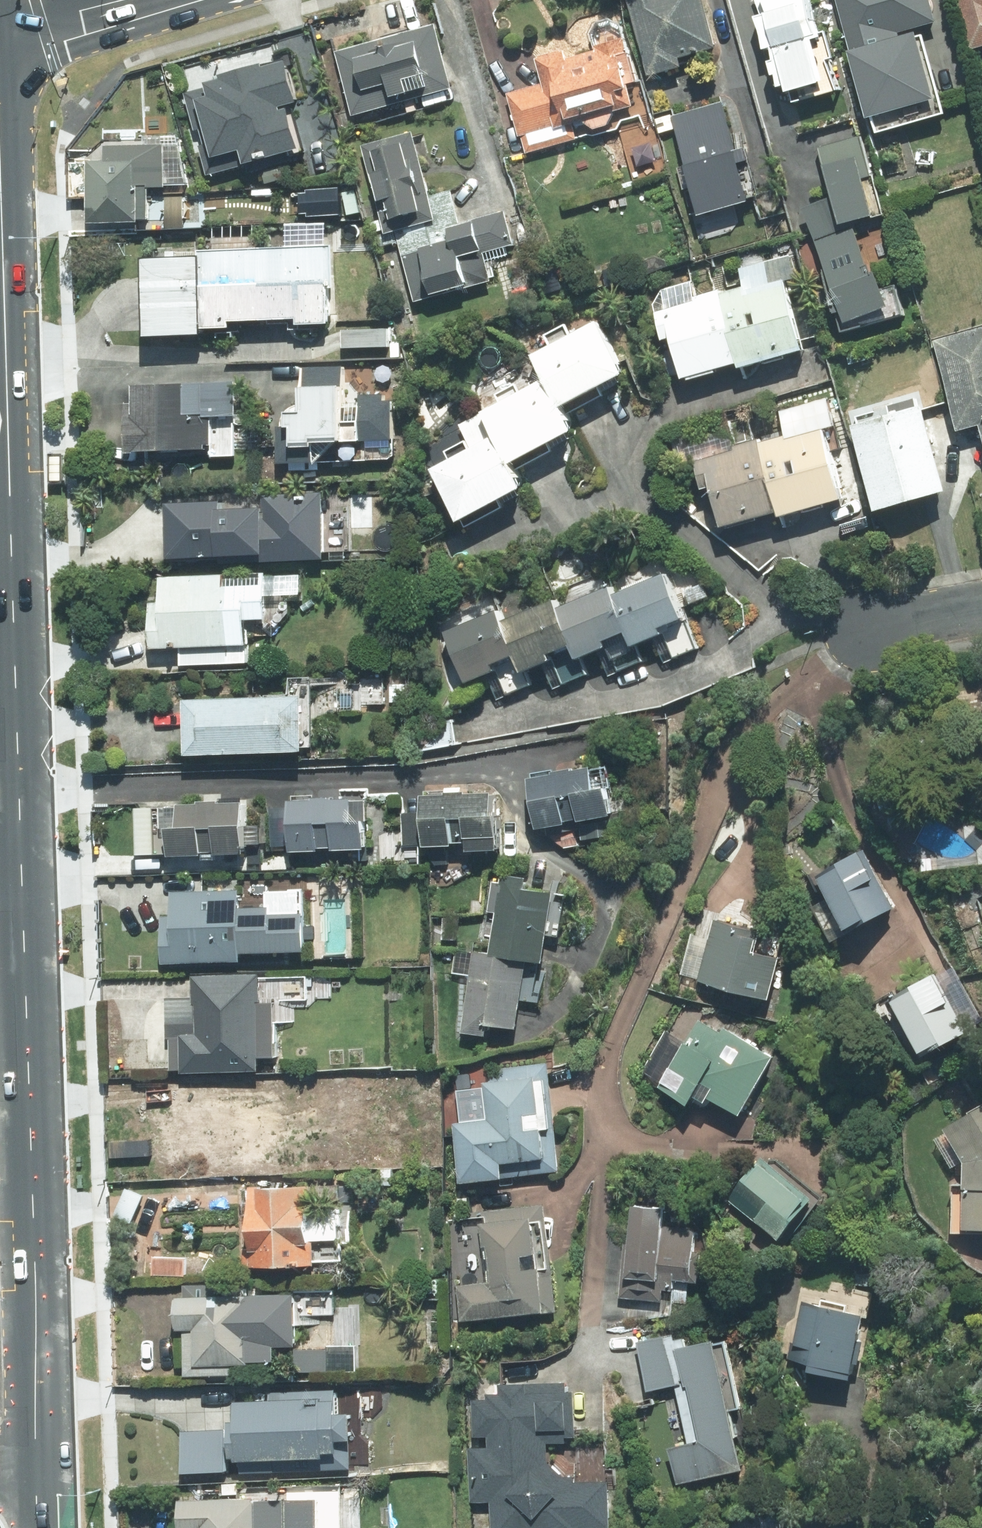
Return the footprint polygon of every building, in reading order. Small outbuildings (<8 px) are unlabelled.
[(655,75),(689,66),(686,57),(720,48),(706,0),(633,0),(655,75)] [(787,58),(778,60),(781,75),(790,73),(796,97),(845,86),(825,0),(773,0),(776,11),(763,14),(771,48),(784,45),(787,58)] [(883,131),(951,111),(926,25),(942,20),(937,0),(845,0),(883,131)] [(976,48),(981,46),(981,0),(962,0),(976,48)] [(438,25),(339,51),(356,115),(455,89),(438,25)] [(646,102),(628,37),(539,62),(544,82),(511,91),(523,135),(646,102)] [(307,145),(296,102),(305,100),(294,58),(214,78),(216,87),(190,94),(197,120),(211,116),(221,156),(249,149),(251,160),(307,145)] [(733,98),(678,113),(707,213),(761,197),(733,98)] [(373,187),(379,186),(383,203),(393,200),(399,223),(435,214),(415,132),(363,145),(373,187)] [(822,147),(837,197),(809,205),(846,331),(908,313),(899,284),(890,287),(870,219),(883,215),(859,136),(822,147)] [(173,191),(173,144),(108,144),(108,159),(97,159),(97,221),(156,221),(156,191),(173,191)] [(419,236),(405,255),(420,307),(498,284),(492,261),(521,252),(508,210),(419,236)] [(241,326),(241,319),(301,317),(301,323),(335,322),(332,249),(148,257),(151,336),(214,333),(214,327),(241,326)] [(745,267),(750,283),(703,298),(697,280),(654,294),(669,340),(678,337),(691,377),(748,359),(751,366),(812,346),(792,284),(802,280),(793,252),(745,267)] [(476,447),(441,466),(473,525),(507,507),(504,502),(534,486),(524,467),(557,450),(554,444),(586,427),(577,410),(608,394),(604,388),(634,372),(606,318),(540,353),(553,377),(463,424),(476,447)] [(393,329),(347,327),(346,347),(393,348),(393,329)] [(939,339),(962,433),(981,428),(981,328),(939,339)] [(351,365),(309,363),(307,409),(295,409),(294,427),(301,427),(300,441),(326,442),(326,435),(402,439),(404,391),(350,389),(351,365)] [(135,446),(217,445),(217,454),(242,453),(240,378),(133,380),(135,445),(135,446)] [(850,498),(829,428),(844,424),(832,387),(781,402),(790,430),(742,444),(744,449),(702,462),(710,489),(718,486),(731,527),(785,511),(787,517),(850,498)] [(930,401),(858,422),(882,510),(955,489),(930,401)] [(328,557),(326,492),(264,494),(264,504),(229,505),(229,498),(173,500),(175,557),(221,556),(221,560),(328,557)] [(509,606),(453,627),(472,677),(525,657),(529,668),(579,649),(583,660),(640,638),(643,646),(694,627),(674,574),(621,594),(618,586),(567,606),(566,595),(512,616),(509,606)] [(173,646),(185,646),(185,665),(251,664),(251,645),(253,645),(253,618),(269,618),(268,585),(230,586),(230,575),(166,576),(167,602),(156,602),(156,646),(173,646)] [(315,695),(193,697),(194,753),(316,750),(315,695)] [(535,776),(542,826),(621,814),(614,764),(535,776)] [(475,850),(508,849),(506,790),(430,792),(432,843),(475,841),(475,850)] [(297,797),(295,848),(373,850),(375,800),(297,797)] [(139,808),(140,855),(252,854),(252,799),(189,799),(189,804),(177,804),(177,807),(139,808)] [(968,869),(981,841),(929,815),(915,843),(968,869)] [(865,849),(846,861),(849,865),(828,878),(858,926),(866,922),(875,916),(877,920),(900,906),(865,849)] [(549,958),(556,895),(527,892),(528,879),(506,876),(505,882),(497,881),(493,912),(500,913),(496,952),(533,956),(549,958)] [(247,949),(309,950),(310,912),(306,912),(306,890),(273,889),(273,905),(248,905),(248,891),(177,889),(176,916),(168,916),(167,960),(183,961),(246,962),(247,949)] [(692,926),(681,974),(777,998),(787,958),(764,952),(770,930),(719,917),(715,932),(692,926)] [(533,956),(496,952),(476,950),(467,1031),(493,1034),(495,1022),(525,1026),(533,956)] [(949,971),(902,996),(932,1050),(979,1025),(949,971)] [(198,992),(167,992),(167,1036),(174,1036),(174,1065),(187,1065),(187,1070),(263,1070),(263,1056),(279,1056),(279,1000),(262,1000),(263,974),(198,974),(198,992)] [(704,1018),(674,1070),(666,1084),(699,1103),(707,1089),(750,1113),(779,1060),(782,1054),(735,1027),(731,1033),(704,1018)] [(487,1068),(489,1086),(442,1091),(448,1137),(459,1136),(464,1180),(510,1174),(508,1161),(562,1155),(551,1061),(487,1068)] [(217,1096),(217,1082),(179,1082),(180,1169),(278,1167),(277,1101),(260,1101),(260,1095),(217,1096)] [(968,1097),(969,1180),(957,1180),(958,1237),(981,1236),(981,1097),(968,1097)] [(822,1195),(765,1156),(732,1203),(790,1243),(822,1195)] [(322,1261),(349,1261),(349,1184),(256,1184),(256,1265),(322,1265),(322,1261)] [(679,1290),(680,1280),(715,1282),(720,1202),(639,1197),(634,1277),(660,1279),(658,1300),(668,1301),(669,1289),(679,1290)] [(495,1283),(462,1287),(466,1321),(551,1311),(540,1216),(488,1222),(495,1283)] [(204,1255),(173,1256),(173,1274),(205,1274),(204,1255)] [(297,1289),(297,1299),(182,1296),(181,1330),(190,1330),(189,1376),(238,1377),(238,1364),(255,1364),(255,1361),(281,1361),(282,1345),(301,1346),(301,1328),(333,1329),(333,1317),(339,1317),(339,1290),(297,1289)] [(861,1375),(874,1310),(810,1298),(798,1363),(861,1375)] [(694,1441),(673,1446),(682,1482),(756,1465),(726,1339),(698,1345),(696,1335),(682,1338),(680,1330),(642,1339),(654,1391),(680,1384),(694,1441)] [(621,1526),(618,1478),(581,1480),(581,1474),(557,1476),(555,1438),(586,1436),(583,1389),(571,1390),(571,1380),(500,1384),(501,1394),(475,1395),(477,1435),(495,1434),(496,1446),(472,1447),(475,1507),(496,1506),(497,1527),(588,1527),(621,1526)] [(243,1400),(243,1404),(236,1404),(235,1458),(246,1458),(334,1459),(334,1450),(349,1451),(349,1440),(358,1440),(358,1412),(345,1412),(345,1404),(345,1397),(339,1397),(339,1393),(274,1392),(273,1400),(243,1400)] [(233,1430),(186,1429),(185,1471),(231,1472),(233,1430)] [(185,1527),(326,1527),(327,1501),(185,1498),(185,1527)]
